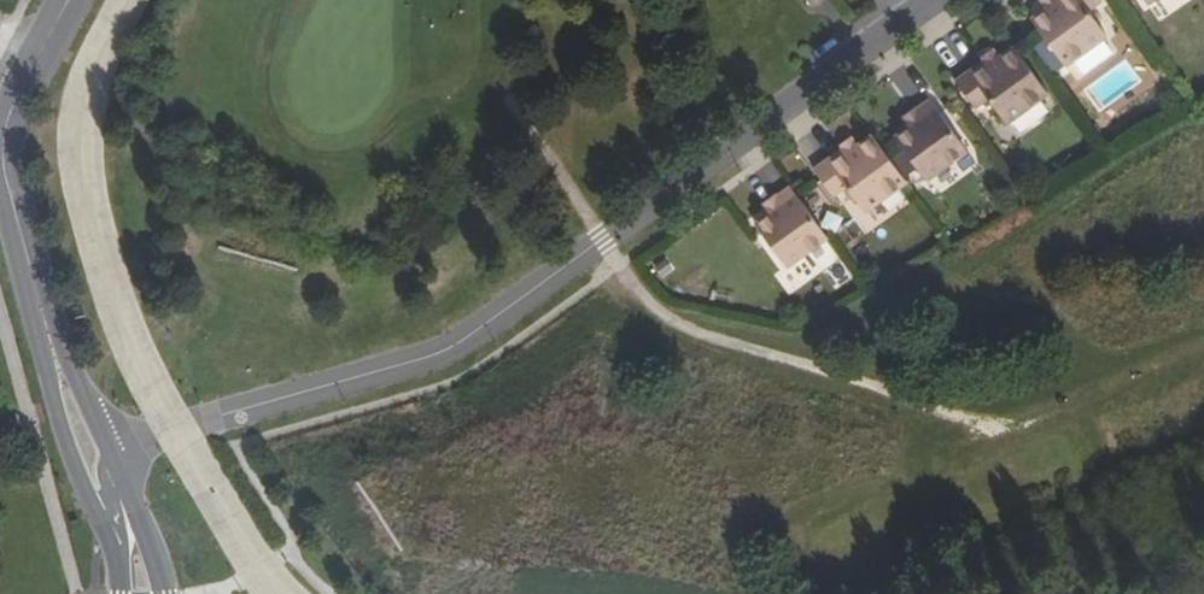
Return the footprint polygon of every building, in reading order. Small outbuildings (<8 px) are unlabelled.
[(1058,0),(1047,8),(1033,19),(1067,68),(1108,37),(1091,12),(1104,3),(1101,0),(1058,0)] [(1058,0),(1042,0),(1047,8),(1058,0)] [(1000,57),(991,64),(987,58),(956,80),(978,108),(991,99),(1009,124),(1050,95),(1015,46),(1000,57)] [(987,58),(991,64),(1000,57),(994,49),(986,56),(987,58)] [(931,99),(915,109),(923,119),(912,127),(897,138),(928,181),(969,151),(931,99)] [(912,127),(923,119),(915,109),(914,107),(903,115),(912,127)] [(872,136),(858,147),(848,154),(843,147),(813,169),(833,197),(848,186),(865,211),(905,181),(872,136)] [(843,147),(848,154),(858,147),(851,137),(841,144),(843,147)] [(790,187),(775,198),(781,207),(770,215),(755,226),(786,268),(827,238),(790,187)] [(770,215),(781,207),(775,198),(773,196),(761,204),(770,215)]
